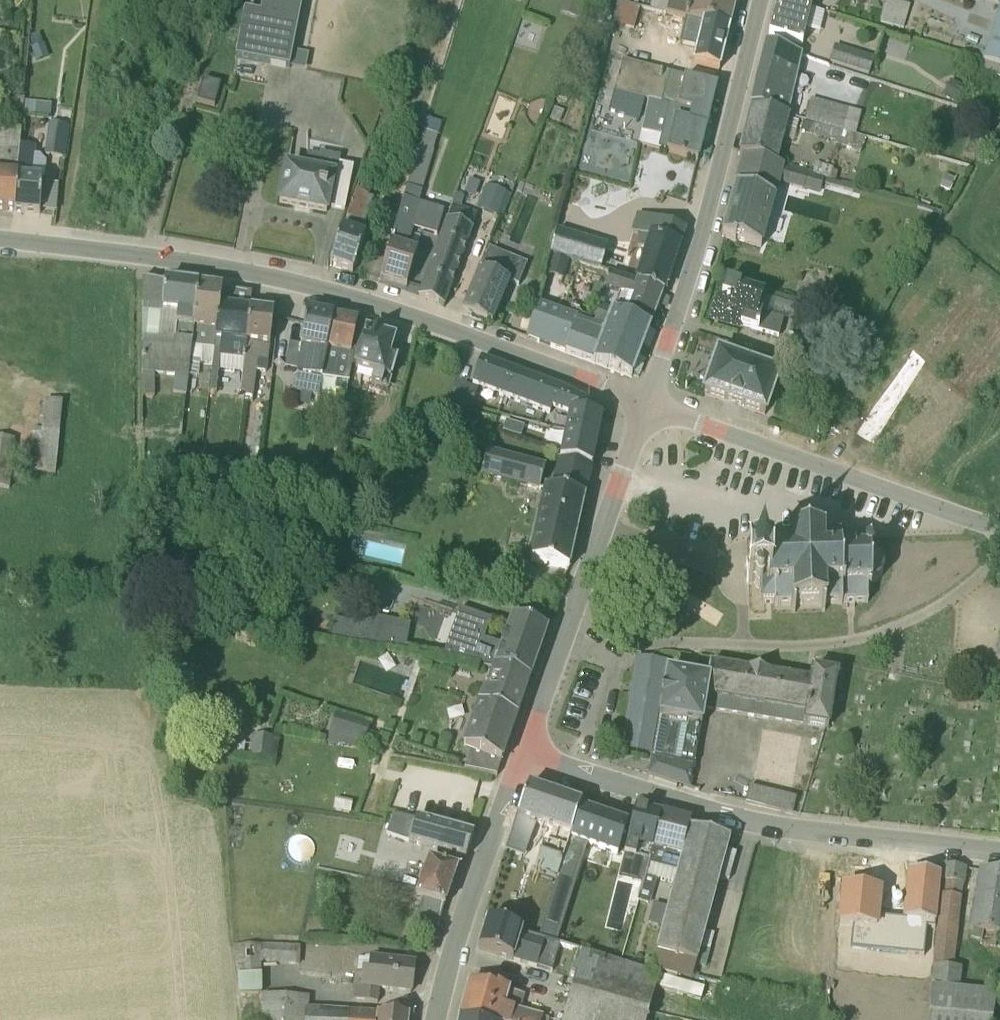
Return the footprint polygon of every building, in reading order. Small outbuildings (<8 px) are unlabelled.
[(289,69),(303,0),(262,0),(259,14),(243,11),(234,59),(289,69)] [(649,10),(728,29),(735,0),(678,0),(678,2),(668,0),(651,0),(649,10)] [(768,34),(802,43),(805,30),(818,34),(824,13),(811,10),(811,8),(783,0),(777,0),(768,34)] [(879,22),(901,28),(909,5),(890,0),(886,0),(879,22)] [(613,23),(633,29),(639,8),(619,3),(613,23)] [(983,62),(999,67),(999,6),(983,62)] [(701,23),(690,64),(718,70),(728,29),(701,23)] [(786,116),(801,55),(766,45),(750,109),(786,116)] [(873,58),(834,46),(829,63),(868,75),(873,58)] [(714,86),(622,60),(613,90),(649,101),(639,144),(696,161),(714,86)] [(205,82),(198,101),(215,107),(221,88),(205,82)] [(600,94),(592,127),(637,138),(645,106),(600,94)] [(23,116),(25,103),(25,100),(10,99),(7,131),(0,130),(0,211),(12,212),(23,116)] [(860,113),(810,99),(804,121),(854,135),(860,113)] [(23,116),(50,120),(51,114),(35,112),(36,105),(25,103),(23,116)] [(738,154),(739,154),(777,165),(789,117),(750,109),(738,154)] [(804,121),(801,130),(815,134),(814,136),(834,142),(834,143),(850,148),(854,135),(804,121)] [(69,128),(69,127),(48,125),(44,156),(64,159),(69,128)] [(421,197),(434,152),(432,151),(437,136),(434,134),(435,128),(424,125),(378,279),(379,280),(405,289),(406,288),(417,252),(406,248),(411,229),(435,237),(445,204),(431,199),(430,200),(421,197)] [(12,212),(38,214),(39,211),(55,213),(58,186),(41,184),(42,180),(44,180),(45,164),(39,157),(35,155),(35,149),(20,147),(12,212)] [(285,165),(277,205),(325,214),(326,210),(329,210),(344,213),(352,169),(337,166),(339,159),(319,155),(318,158),(307,156),(304,169),(285,165)] [(818,194),(823,178),(743,156),(726,216),(722,234),(721,234),(721,236),(761,247),(781,183),(818,194)] [(832,169),(814,164),(811,174),(834,181),(837,173),(832,171),(832,169)] [(368,199),(368,198),(354,193),(328,265),(352,274),(365,236),(361,235),(373,201),(368,199)] [(480,196),(475,209),(497,217),(502,205),(480,196)] [(452,205),(418,298),(442,307),(476,215),(452,205)] [(376,231),(390,235),(395,215),(382,211),(376,231)] [(633,282),(663,292),(684,230),(636,214),(630,231),(639,234),(636,245),(645,249),(633,282)] [(607,246),(557,231),(550,254),(599,271),(607,246)] [(517,287),(526,264),(487,248),(461,313),(490,325),(507,283),(517,287)] [(568,261),(552,255),(546,274),(562,279),(568,261)] [(602,287),(594,284),(587,306),(600,309),(650,327),(663,292),(633,282),(608,274),(602,287)] [(142,279),(142,349),(141,397),(142,398),(153,397),(154,375),(173,377),(172,395),(185,397),(197,287),(144,280),(143,278),(142,279)] [(764,294),(725,283),(720,299),(715,297),(708,321),(738,330),(739,326),(778,337),(783,320),(793,322),(797,307),(763,297),(764,294)] [(211,366),(221,290),(197,287),(188,376),(197,377),(197,376),(199,365),(211,366)] [(241,374),(251,294),(221,290),(196,485),(233,489),(244,397),(237,395),(214,393),(216,371),(241,374)] [(600,309),(594,325),(537,303),(526,339),(608,369),(630,377),(650,327),(600,309)] [(267,362),(272,315),(259,313),(250,312),(239,396),(251,398),(252,398),(257,360),(267,362)] [(331,319),(306,314),(299,347),(301,348),(295,375),(297,376),(293,393),(318,397),(331,319)] [(332,394),(345,397),(351,356),(350,355),(356,323),(331,319),(322,379),(333,381),(332,394)] [(393,341),(366,333),(355,367),(354,367),(353,370),(373,375),(370,385),(380,388),(379,392),(385,393),(395,361),(388,359),(393,341)] [(778,376),(717,355),(703,394),(757,413),(764,416),(778,376)] [(551,411),(566,416),(591,417),(593,405),(592,405),(559,387),(479,358),(470,384),(549,415),(551,411)] [(358,376),(349,375),(345,397),(354,398),(358,376)] [(457,381),(448,405),(461,410),(463,407),(469,409),(477,389),(457,381)] [(64,389),(42,387),(40,401),(43,401),(41,430),(32,429),(27,471),(55,474),(64,389)] [(601,419),(591,417),(566,416),(556,461),(590,468),(601,419)] [(523,428),(505,421),(502,431),(520,437),(523,428)] [(0,438),(0,489),(9,490),(14,440),(0,438)] [(487,451),(481,477),(537,491),(543,467),(487,451)] [(567,570),(590,468),(556,461),(550,490),(543,489),(527,562),(567,570)] [(310,483),(308,500),(321,502),(322,484),(310,483)] [(337,520),(347,521),(349,501),(339,500),(337,520)] [(747,565),(745,565),(745,584),(753,584),(753,585),(753,586),(753,587),(754,588),(755,589),(756,589),(758,590),(759,589),(759,591),(759,605),(773,605),(773,607),(790,607),(791,614),(794,613),(794,609),(820,607),(821,612),(824,612),(824,605),(867,604),(866,592),(869,592),(869,584),(873,583),(877,582),(881,579),(883,575),(883,570),(882,566),(880,562),(877,559),(873,558),(868,558),(868,557),(870,556),(871,555),(872,553),(872,552),(872,550),(871,548),(869,548),(868,547),(866,548),(864,549),(865,538),(821,538),(821,532),(818,532),(818,537),(792,538),(791,532),(788,532),(788,537),(771,539),(771,543),(768,542),(765,541),(761,542),(758,544),(756,547),(756,550),(756,554),(758,557),(761,558),(765,559),(765,563),(747,563),(747,565)] [(522,609),(528,587),(512,583),(506,605),(522,609)] [(529,681),(546,631),(510,618),(500,646),(484,640),(491,622),(459,611),(443,657),(493,668),(529,681)] [(405,652),(411,626),(364,616),(362,625),(335,620),(331,638),(405,652)] [(823,729),(829,730),(836,675),(811,671),(809,681),(709,664),(706,680),(701,709),(823,729)] [(522,701),(529,681),(493,668),(478,705),(516,718),(522,701)] [(689,790),(706,680),(665,673),(651,757),(648,776),(689,790)] [(478,705),(476,705),(461,748),(469,752),(463,771),(493,777),(495,777),(516,718),(478,705)] [(361,752),(370,725),(336,713),(326,742),(337,746),(339,744),(361,752)] [(273,739),(251,737),(249,758),(271,760),(273,739)] [(543,839),(533,871),(556,880),(580,807),(564,801),(527,788),(524,796),(504,851),(523,858),(535,826),(541,828),(538,836),(543,839)] [(748,789),(745,802),(791,813),(795,800),(748,789)] [(616,858),(627,824),(580,807),(556,880),(538,938),(556,943),(587,847),(616,858)] [(660,815),(635,809),(630,825),(616,874),(626,877),(623,890),(639,895),(661,815),(660,815)] [(390,815),(384,838),(465,859),(473,838),(390,815)] [(673,884),(690,823),(661,815),(639,895),(637,902),(638,902),(648,906),(656,880),(673,884)] [(729,840),(688,830),(673,884),(650,972),(691,984),(696,964),(706,966),(713,934),(709,933),(705,932),(714,892),(718,880),(727,882),(734,855),(726,852),(729,840)] [(399,886),(397,894),(445,905),(456,871),(428,861),(417,891),(399,886)] [(944,865),(927,1019),(992,1019),(996,995),(995,994),(959,990),(961,969),(960,968),(955,968),(964,868),(944,865)] [(994,949),(996,936),(999,936),(999,873),(980,870),(968,930),(971,930),(971,939),(981,941),(980,947),(994,949)] [(908,872),(903,920),(934,923),(939,875),(908,872)] [(841,886),(836,943),(873,947),(881,891),(881,890),(841,886)] [(443,907),(445,905),(444,905),(422,900),(417,913),(414,912),(410,925),(435,933),(443,907)] [(703,988),(658,975),(486,923),(477,951),(569,979),(569,977),(574,978),(569,997),(648,1014),(655,988),(699,1002),(703,988)] [(233,948),(235,974),(260,975),(260,966),(299,967),(300,948),(233,948)] [(354,987),(352,1000),(377,1003),(378,992),(410,993),(413,965),(371,958),(370,960),(364,959),(363,960),(357,960),(356,973),(363,974),(361,987),(354,987)] [(237,975),(237,995),(253,995),(253,994),(261,994),(261,975),(237,975)] [(458,1019),(542,1019),(543,1017),(520,1011),(524,996),(486,986),(485,989),(468,984),(458,1019)] [(261,996),(260,1019),(347,1019),(348,1013),(309,1010),(308,998),(261,996)] [(562,1019),(647,1019),(648,1014),(569,997),(562,1019)]
